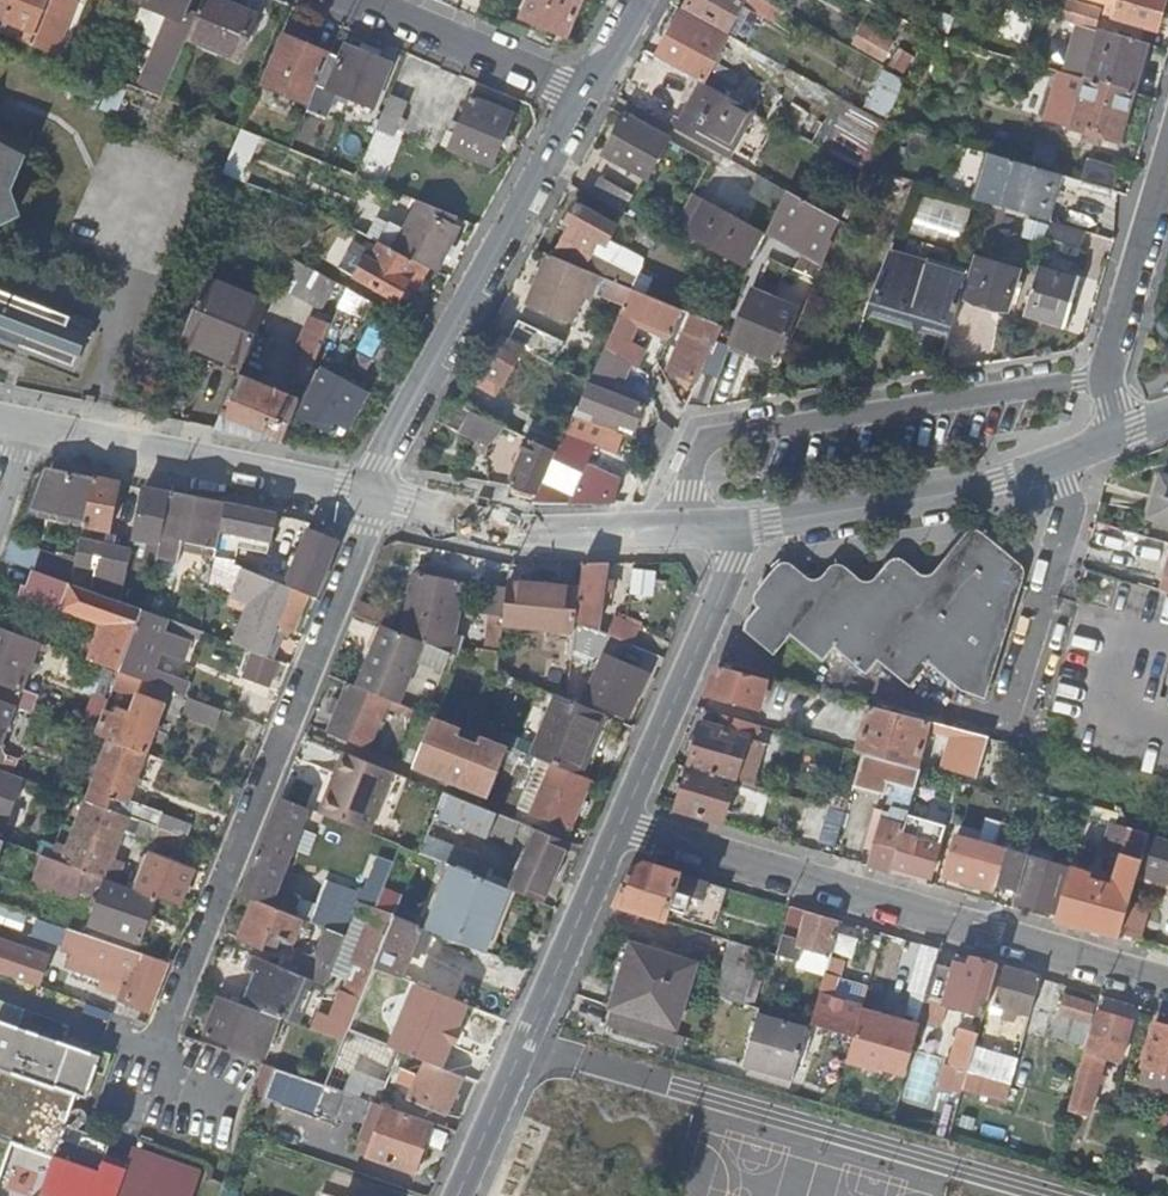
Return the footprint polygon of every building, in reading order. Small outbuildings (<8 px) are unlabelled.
[(7,22),(16,0),(0,0),(0,19),(7,22)] [(7,22),(36,34),(51,0),(16,0),(7,22)] [(34,46),(49,52),(57,35),(63,37),(78,1),(77,0),(54,0),(34,46)] [(182,20),(190,0),(134,0),(182,20)] [(188,37),(238,58),(256,15),(219,0),(203,0),(188,37)] [(582,0),(528,0),(521,17),(567,36),(582,0)] [(743,3),(737,0),(689,0),(684,9),(726,33),(743,3)] [(1112,19),(1156,32),(1165,0),(1117,0),(1112,19)] [(1067,4),(1062,19),(1093,28),(1097,12),(1067,4)] [(656,60),(698,83),(721,41),(680,18),(656,60)] [(1093,28),(1062,19),(1061,22),(1092,31),(1093,28)] [(863,23),(850,45),(884,64),(897,42),(863,23)] [(1146,44),(1099,30),(1084,79),(1131,93),(1146,44)] [(263,85),(310,104),(318,84),(331,54),(284,34),(263,85)] [(340,58),(331,54),(318,84),(373,107),(392,62),(346,43),(340,58)] [(880,71),(864,108),(888,119),(904,82),(880,71)] [(1131,94),(1084,80),(1069,131),(1117,145),(1131,94)] [(755,114),(698,83),(672,130),(730,161),(755,114)] [(389,94),(375,128),(393,135),(406,101),(389,94)] [(491,165),(513,113),(472,96),(449,148),(491,165)] [(646,179),(668,140),(625,116),(603,156),(646,179)] [(1,221),(17,213),(11,196),(8,194),(31,137),(16,131),(0,124),(0,220),(1,221)] [(226,178),(248,183),(258,136),(235,131),(226,178)] [(970,151),(958,196),(986,205),(1027,217),(1040,171),(970,151)] [(1112,191),(1119,167),(1082,156),(1074,180),(1112,191)] [(599,177),(589,195),(623,213),(633,195),(599,177)] [(785,192),(758,177),(747,196),(776,212),(785,192)] [(785,192),(776,212),(802,227),(799,233),(812,241),(816,235),(828,241),(838,221),(785,192)] [(962,240),(967,208),(918,200),(913,233),(962,240)] [(456,216),(419,201),(394,249),(428,267),(435,270),(457,228),(452,225),(456,216)] [(736,277),(744,282),(755,259),(749,256),(761,235),(704,202),(686,235),(742,266),(736,277)] [(569,227),(552,259),(584,271),(593,254),(592,253),(597,243),(604,246),(615,228),(575,206),(564,224),(569,227)] [(1084,233),(1049,223),(1044,239),(1080,249),(1084,233)] [(394,249),(380,242),(371,259),(367,257),(356,276),(407,305),(428,267),(394,249)] [(801,275),(816,282),(829,250),(819,244),(801,275)] [(336,280),(290,254),(278,283),(320,308),(336,280)] [(889,254),(868,309),(951,332),(966,276),(889,254)] [(552,259),(547,257),(527,305),(571,323),(588,282),(596,284),(598,277),(584,271),(552,259)] [(977,259),(966,299),(1006,310),(1018,270),(977,259)] [(1036,268),(1023,316),(1057,325),(1065,297),(1071,298),(1076,280),(1036,268)] [(183,340),(243,366),(256,335),(271,299),(210,275),(183,340)] [(625,306),(631,291),(608,282),(602,297),(625,306)] [(73,368),(90,326),(0,289),(0,338),(73,368)] [(591,380),(578,409),(635,432),(645,410),(629,404),(632,397),(616,391),(613,397),(600,392),(609,370),(619,375),(626,361),(634,343),(625,337),(634,316),(685,337),(670,372),(693,381),(708,348),(714,350),(723,328),(631,291),(625,306),(614,330),(606,348),(600,361),(598,364),(592,380),(591,380)] [(1065,297),(1057,325),(1062,327),(1071,298),(1065,297)] [(743,313),(729,345),(731,353),(742,358),(747,356),(752,344),(759,347),(755,355),(775,363),(792,323),(772,315),(768,324),(763,322),(765,317),(758,314),(756,319),(743,313)] [(295,374),(308,380),(317,357),(324,340),(331,323),(313,315),(292,365),(295,374)] [(243,366),(217,428),(283,441),(300,399),(245,378),(249,367),(254,368),(266,339),(256,335),(243,366)] [(523,349),(502,338),(481,375),(502,387),(523,349)] [(352,352),(324,340),(317,357),(344,369),(352,352)] [(582,382),(591,380),(592,380),(598,364),(600,361),(578,351),(568,374),(582,382)] [(564,383),(568,374),(530,353),(523,365),(559,384),(564,383)] [(352,423),(368,394),(323,367),(297,411),(335,434),(344,419),(352,423)] [(717,381),(704,371),(687,407),(707,409),(717,381)] [(449,403),(438,424),(459,434),(471,413),(449,403)] [(501,434),(504,429),(471,413),(459,434),(487,448),(501,434)] [(647,448),(660,466),(678,428),(660,420),(647,448)] [(557,455),(538,495),(533,505),(568,505),(593,452),(564,438),(557,455)] [(520,492),(538,495),(557,455),(529,441),(512,480),(511,483),(510,484),(511,486),(512,488),(514,489),(520,492)] [(93,490),(96,477),(50,468),(45,467),(34,509),(86,520),(93,490)] [(111,531),(123,481),(96,475),(96,477),(93,490),(86,520),(85,524),(111,531)] [(1159,475),(1147,518),(1167,524),(1167,478),(1159,475)] [(160,543),(171,493),(146,488),(135,538),(149,541),(160,543)] [(219,539),(227,504),(171,493),(160,543),(156,559),(153,572),(176,577),(186,532),(219,539)] [(219,539),(216,556),(235,564),(239,545),(270,551),(277,514),(227,504),(219,539)] [(333,526),(315,522),(288,587),(291,589),(317,600),(341,541),(333,526)] [(121,592),(131,549),(82,537),(76,562),(76,563),(95,568),(90,590),(112,598),(119,601),(121,592)] [(156,559),(160,543),(149,541),(145,557),(156,559)] [(973,696),(1010,574),(995,562),(972,543),(927,599),(895,571),(869,602),(837,576),(815,601),(784,575),(745,621),(744,631),(774,656),(792,636),(823,662),(834,649),(866,675),(878,662),(910,688),(929,665),(960,691),(973,696)] [(71,583),(76,563),(76,562),(42,550),(35,570),(71,583)] [(216,556),(211,577),(241,590),(239,596),(256,602),(238,647),(252,652),(266,658),(274,635),(286,639),(288,633),(294,635),(308,598),(291,591),(291,589),(288,587),(283,585),(235,564),(216,556)] [(1167,594),(1167,562),(1159,592),(1167,594)] [(606,564),(582,564),(580,589),(577,624),(593,630),(596,608),(601,609),(606,564)] [(632,567),(631,595),(654,596),(655,568),(632,567)] [(135,606),(130,604),(119,601),(112,598),(90,590),(71,583),(35,570),(27,590),(64,604),(62,609),(87,618),(90,608),(106,614),(90,660),(113,668),(135,606)] [(426,642),(439,580),(415,575),(403,633),(425,642),(426,642)] [(464,585),(439,580),(426,642),(452,653),(457,655),(460,637),(453,636),(464,585)] [(577,624),(580,589),(509,581),(505,617),(504,625),(576,633),(577,624)] [(145,610),(149,593),(133,588),(131,595),(130,604),(135,606),(141,609),(145,610)] [(382,610),(361,601),(356,614),(384,625),(392,628),(397,618),(382,612),(382,610)] [(201,632),(198,631),(166,618),(145,610),(141,609),(119,670),(143,680),(182,696),(187,685),(174,680),(147,670),(154,650),(182,661),(189,644),(161,633),(164,625),(198,638),(201,632)] [(504,625),(505,617),(490,616),(486,648),(479,648),(477,663),(492,669),(498,672),(504,625)] [(452,653),(426,642),(425,642),(403,633),(392,628),(384,625),(359,685),(390,698),(401,703),(418,661),(445,672),(452,653)] [(38,641),(0,627),(0,681),(21,689),(38,641)] [(147,670),(174,680),(182,661),(154,650),(147,670)] [(269,686),(278,663),(266,658),(252,652),(242,676),(269,686)] [(629,718),(647,677),(632,671),(635,664),(615,656),(601,688),(612,693),(606,708),(629,718)] [(92,664),(83,691),(105,699),(114,672),(92,664)] [(766,680),(719,667),(711,696),(758,709),(766,680)] [(371,748),(390,698),(359,685),(332,674),(328,684),(347,692),(331,732),(371,748)] [(821,709),(815,694),(787,708),(794,723),(821,709)] [(143,753),(148,754),(166,706),(138,695),(131,712),(121,708),(119,713),(105,708),(96,734),(108,739),(143,753)] [(181,716),(214,729),(222,709),(189,695),(181,716)] [(605,716),(568,701),(557,696),(532,756),(541,759),(554,765),(580,775),(605,716)] [(15,704),(0,698),(0,742),(15,704)] [(918,770),(927,735),(930,723),(870,707),(858,753),(864,755),(918,770)] [(760,725),(723,715),(719,729),(702,724),(689,767),(735,782),(749,739),(756,741),(760,725)] [(490,796),(509,746),(468,730),(437,718),(418,767),(490,796)] [(953,741),(957,730),(930,723),(927,735),(953,741)] [(127,797),(143,753),(108,739),(85,801),(128,817),(141,822),(157,828),(164,812),(164,810),(127,797)] [(370,833),(394,771),(342,750),(333,775),(337,776),(331,791),(327,790),(318,812),(370,833)] [(541,759),(532,756),(523,752),(510,783),(528,790),(541,759)] [(921,771),(918,770),(864,755),(857,780),(886,789),(888,782),(916,790),(921,771)] [(572,828),(593,780),(580,775),(554,765),(534,812),(572,828)] [(675,809),(722,824),(735,782),(689,767),(675,809)] [(6,824),(24,778),(0,769),(0,822),(6,824)] [(961,793),(964,783),(921,771),(916,790),(930,795),(932,785),(961,793)] [(337,776),(333,775),(327,790),(331,791),(337,776)] [(515,843),(523,823),(446,792),(436,816),(490,838),(492,834),(515,843)] [(281,797),(243,893),(256,899),(304,917),(329,928),(346,934),(357,908),(350,905),(355,892),(324,880),(314,905),(278,890),(311,809),(281,797)] [(106,877),(111,863),(123,830),(128,817),(85,801),(63,862),(106,877)] [(817,835),(825,809),(809,804),(801,830),(817,835)] [(166,832),(186,839),(192,823),(164,812),(157,828),(160,829),(166,832)] [(123,830),(136,835),(141,822),(128,817),(123,830)] [(868,867),(891,874),(893,868),(903,834),(905,826),(882,819),(868,867)] [(136,835),(155,842),(160,829),(157,828),(141,822),(136,835)] [(903,834),(893,868),(930,879),(940,845),(943,833),(906,822),(905,826),(903,834)] [(155,842),(161,844),(166,832),(160,829),(155,842)] [(545,894),(568,841),(539,830),(516,882),(513,891),(541,902),(545,894)] [(1139,876),(1150,836),(1130,830),(1116,877),(1117,878),(1113,891),(1087,883),(1089,876),(1070,870),(1055,921),(1119,940),(1139,876)] [(181,851),(186,839),(166,832),(161,844),(181,851)] [(1150,836),(1139,876),(1167,884),(1167,841),(1150,836)] [(996,887),(1006,853),(956,837),(945,876),(995,891),(996,887)] [(4,842),(0,854),(0,860),(24,869),(30,851),(4,842)] [(1026,860),(1006,853),(996,887),(1017,893),(1014,904),(1050,915),(1061,878),(1024,866),(1026,860)] [(156,897),(179,906),(193,869),(152,854),(138,891),(156,897)] [(51,859),(42,855),(35,874),(80,890),(81,887),(99,893),(104,878),(51,859)] [(377,908),(395,863),(380,858),(367,891),(362,889),(358,900),(360,900),(377,908)] [(107,879),(117,883),(123,867),(111,863),(106,877),(106,879),(107,879)] [(728,888),(646,864),(630,872),(615,905),(665,921),(668,914),(715,928),(728,888)] [(430,929),(486,951),(510,890),(455,867),(430,929)] [(156,897),(138,891),(117,883),(107,879),(90,925),(140,942),(156,897)] [(304,917),(256,899),(240,940),(264,950),(271,933),(294,942),(304,917)] [(344,991),(362,998),(374,967),(396,915),(377,908),(360,900),(357,908),(346,934),(326,984),(344,991)] [(840,921),(790,906),(777,953),(799,959),(797,967),(825,975),(826,971),(826,969),(834,940),(840,921)] [(402,978),(423,926),(396,915),(374,967),(376,968),(402,978)] [(161,961),(57,923),(52,938),(79,948),(75,958),(132,982),(125,999),(150,1010),(169,964),(161,961)] [(303,974),(314,979),(326,984),(346,934),(329,928),(320,951),(312,968),(306,966),(303,974)] [(745,1003),(760,950),(729,940),(714,994),(745,1003)] [(37,984),(45,959),(0,943),(0,971),(37,984)] [(633,944),(624,970),(689,989),(697,964),(633,944)] [(910,989),(928,994),(936,965),(940,950),(923,945),(910,989)] [(303,974),(255,954),(249,969),(256,972),(244,1003),(295,1020),(314,979),(303,974)] [(161,961),(169,964),(171,958),(164,955),(161,961)] [(928,994),(927,997),(945,1001),(944,1005),(963,1011),(983,1017),(997,966),(971,959),(968,968),(955,964),(954,970),(936,965),(928,994)] [(376,968),(350,1030),(380,1043),(406,980),(402,978),(376,968)] [(993,1005),(1030,1016),(1040,979),(1003,968),(993,1005)] [(811,1025),(853,1037),(861,1009),(862,1007),(834,1000),(842,973),(826,969),(826,971),(825,975),(811,1025)] [(613,1006),(677,1026),(689,989),(624,970),(613,1006)] [(232,1051),(263,1062),(280,1016),(221,996),(206,1035),(234,1046),(232,1051)] [(459,1057),(478,1009),(448,997),(430,1043),(432,1047),(459,1057)] [(1094,1005),(1064,997),(1053,1037),(1083,1046),(1094,1005)] [(205,1171),(135,1147),(127,1170),(106,1162),(114,1139),(67,1123),(77,1094),(86,1097),(100,1056),(18,1028),(25,1010),(0,1001),(0,1177),(12,1143),(56,1158),(44,1194),(50,1195),(196,1195),(205,1171)] [(613,1006),(612,1006),(607,1022),(671,1042),(675,1031),(677,1026),(613,1006)] [(853,1037),(846,1062),(878,1071),(885,1046),(911,1054),(919,1026),(861,1009),(853,1037)] [(1070,1101),(1094,1108),(1106,1061),(1120,1065),(1132,1023),(1098,1013),(1091,1036),(1089,1035),(1070,1101)] [(119,1015),(116,1024),(127,1028),(130,1019),(119,1015)] [(790,1080),(806,1030),(758,1016),(743,1065),(790,1080)] [(1155,1024),(1143,1068),(1167,1075),(1167,1028),(1155,1024)] [(948,1065),(968,1071),(975,1045),(977,1035),(958,1029),(948,1065)] [(349,1030),(345,1039),(326,1084),(326,1085),(346,1092),(377,1102),(399,1050),(380,1043),(350,1030),(349,1030)] [(968,1071),(965,1079),(1009,1091),(1011,1084),(1018,1058),(975,1045),(968,1071)] [(448,1115),(465,1077),(426,1061),(420,1076),(404,1070),(400,1080),(415,1087),(410,1100),(448,1115)] [(326,1084),(277,1066),(265,1099),(334,1124),(342,1104),(346,1092),(326,1085),(326,1084)] [(346,1092),(342,1104),(372,1114),(377,1102),(346,1092)] [(1070,1101),(1068,1110),(1092,1116),(1094,1108),(1070,1101)] [(416,1173),(434,1122),(388,1106),(370,1157),(416,1173)]
